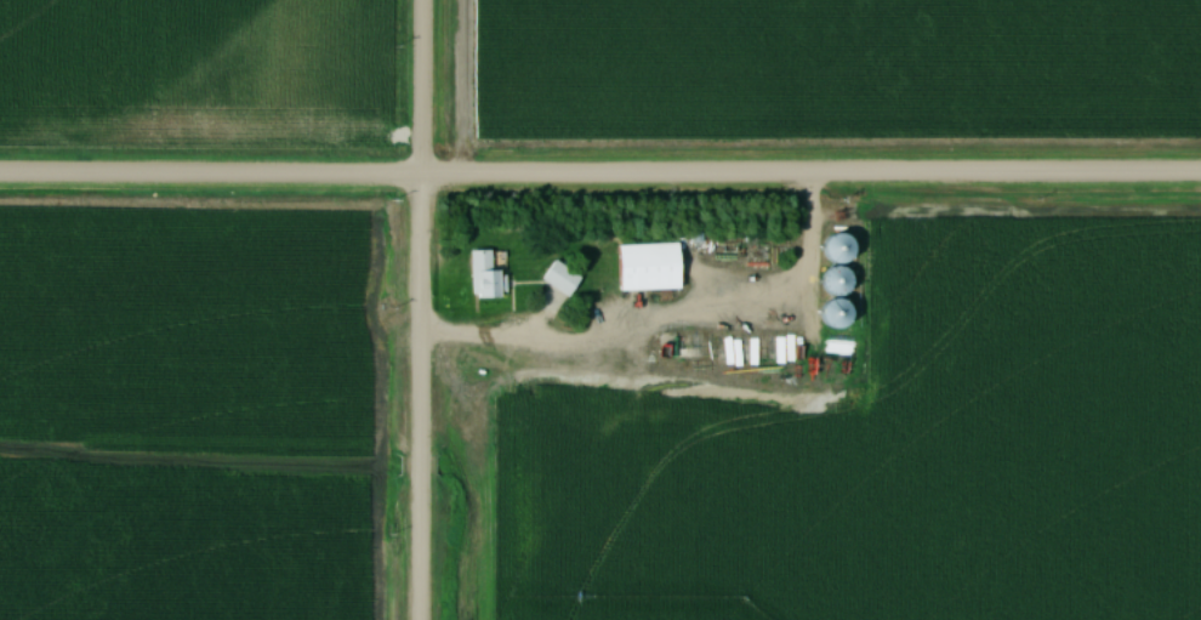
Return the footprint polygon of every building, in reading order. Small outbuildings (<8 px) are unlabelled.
[(624,293),(685,291),(684,245),(623,247),(624,293)] [(504,301),(503,253),(472,254),(473,301),(504,301)] [(543,282),(570,300),(583,280),(556,262),(543,282)]
